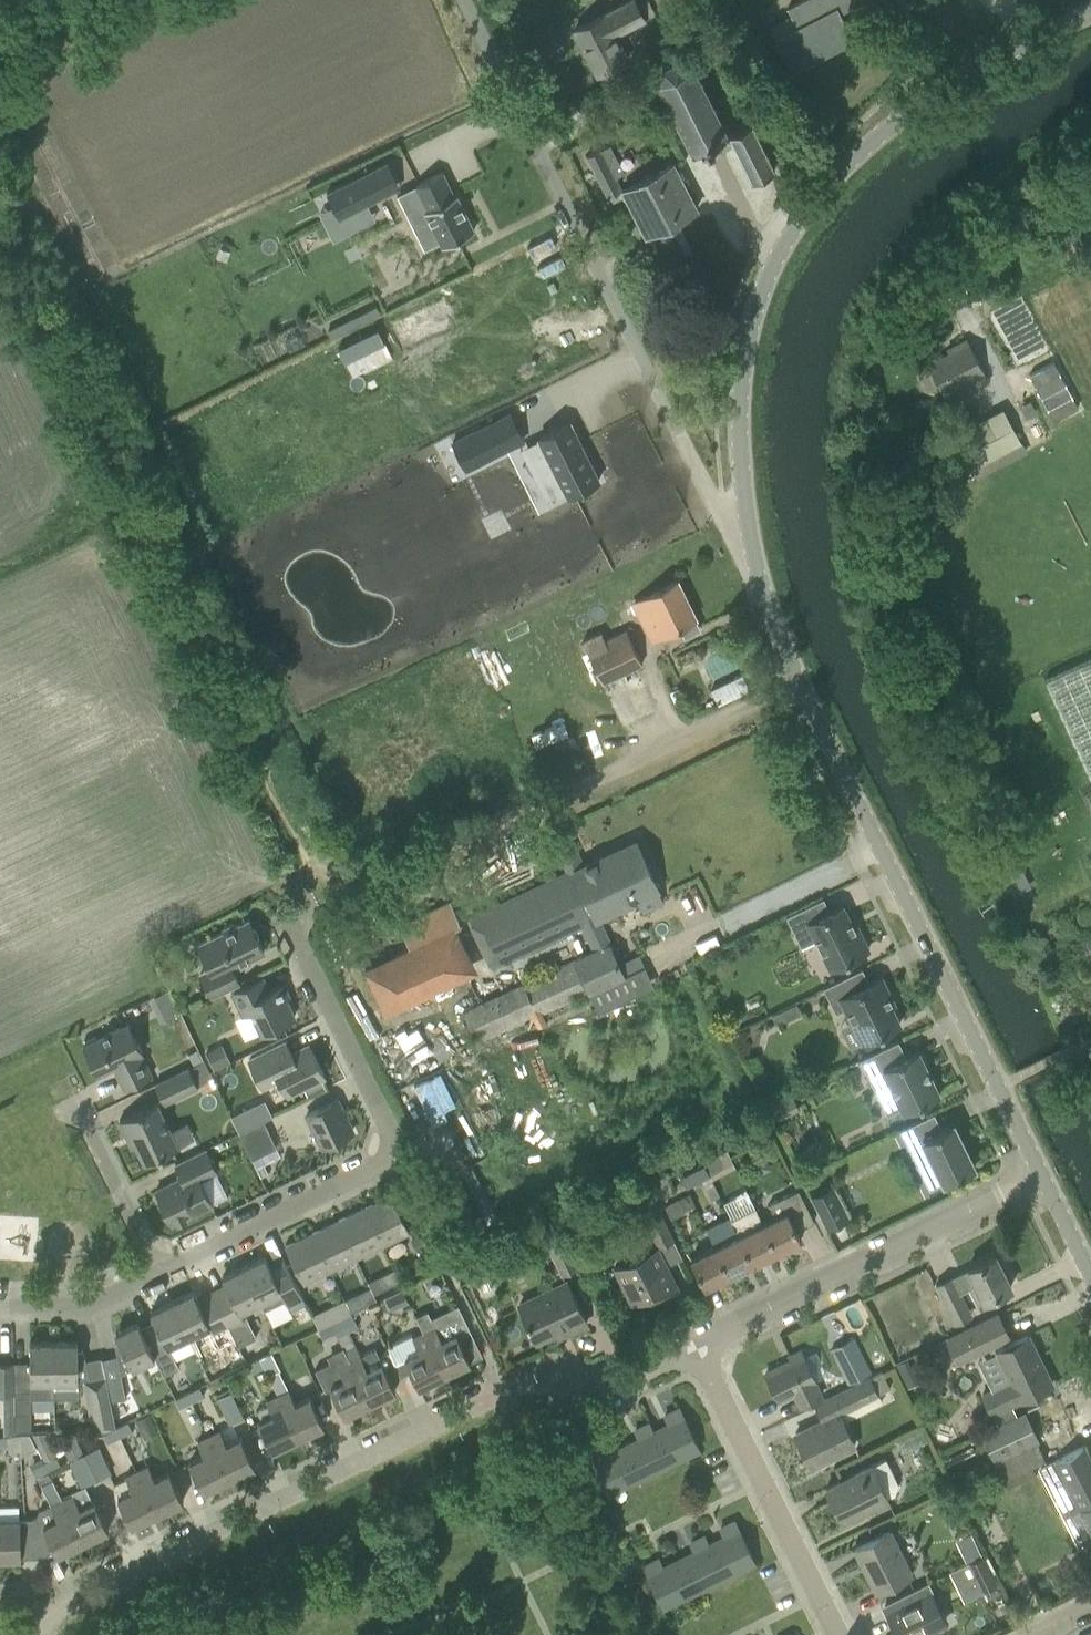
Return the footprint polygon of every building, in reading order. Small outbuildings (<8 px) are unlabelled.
[(574,28),(598,74),(628,58),(615,34),(645,18),(637,3),(636,0),(630,0),(574,28)] [(791,71),(854,39),(838,7),(846,3),(848,9),(866,0),(802,0),(788,7),(791,14),(770,24),(776,36),(774,37),(791,71)] [(657,80),(693,152),(729,135),(729,134),(693,62),(677,57),(662,64),(657,80)] [(627,94),(625,95),(627,94),(628,94),(638,112),(635,114),(651,106),(641,87),(627,94)] [(729,135),(752,181),(775,169),(759,138),(764,135),(757,121),(748,125),(746,121),(741,124),(742,127),(729,134),(729,135)] [(601,148),(587,155),(609,197),(622,190),(616,178),(624,174),(615,157),(609,145),(601,149),(601,148)] [(623,189),(646,235),(697,208),(674,162),(623,189)] [(370,172),(328,192),(339,216),(381,195),(370,172)] [(442,172),(399,194),(426,248),(442,240),(444,244),(473,230),(456,195),(454,196),(442,172)] [(398,243),(361,255),(379,310),(416,298),(398,243)] [(406,316),(418,340),(466,317),(454,292),(406,316)] [(671,299),(667,299),(664,321),(669,321),(679,317),(680,306),(671,299)] [(340,348),(346,361),(386,342),(380,329),(340,348)] [(956,350),(929,364),(943,393),(945,391),(954,407),(975,396),(967,380),(981,373),(983,372),(967,339),(954,346),(956,350)] [(958,434),(976,466),(1021,441),(1003,409),(958,434)] [(547,451),(531,459),(552,501),(568,493),(569,495),(599,480),(570,421),(539,436),(547,451)] [(494,422),(454,442),(468,469),(507,449),(494,422)] [(635,603),(652,639),(680,625),(685,635),(700,628),(677,581),(635,603)] [(583,641),(603,682),(643,663),(627,630),(605,640),(601,632),(583,641)] [(1045,680),(1090,779),(1090,658),(1045,680)] [(595,949),(463,1010),(478,1043),(589,991),(624,975),(598,917),(638,898),(659,889),(636,841),(616,850),(583,865),(568,833),(554,839),(569,872),(497,905),(485,910),(470,917),(493,965),(583,923),(595,949)] [(813,930),(831,968),(869,949),(853,917),(850,919),(843,905),(831,911),(824,897),(786,916),(797,938),(813,930)] [(410,945),(365,965),(387,1013),(477,971),(456,925),(459,923),(450,902),(401,924),(410,945)] [(201,973),(212,996),(239,983),(232,967),(264,952),(249,919),(235,926),(233,923),(223,928),(225,931),(198,944),(210,969),(201,973)] [(161,974),(169,988),(180,982),(181,973),(173,968),(161,974)] [(845,1008),(861,1042),(901,1023),(892,1005),(895,1003),(882,976),(870,982),(863,968),(824,987),(836,1013),(845,1008)] [(251,1011),(261,1032),(295,1016),(286,997),(290,995),(284,983),(269,990),(263,977),(232,992),(243,1015),(251,1011)] [(168,988),(148,993),(153,1016),(174,1012),(168,988)] [(114,1067),(124,1088),(152,1075),(141,1053),(143,1052),(129,1022),(83,1044),(98,1074),(114,1067)] [(899,1040),(860,1059),(873,1085),(888,1077),(902,1107),(904,1111),(940,1093),(919,1050),(904,1057),(897,1042),(899,1041),(899,1040)] [(287,1041),(249,1060),(262,1086),(279,1078),(287,1094),(325,1075),(310,1045),(292,1053),(287,1041)] [(222,1044),(205,1052),(214,1070),(231,1062),(222,1044)] [(197,1049),(188,1054),(193,1064),(202,1059),(197,1049)] [(155,1084),(164,1102),(198,1086),(213,1078),(204,1060),(155,1084)] [(441,1068),(414,1081),(430,1114),(456,1101),(441,1068)] [(793,1097),(773,1108),(779,1120),(799,1111),(793,1097)] [(265,1099),(231,1116),(240,1132),(264,1120),(273,1116),(265,1099)] [(307,1114),(322,1146),(353,1132),(337,1099),(307,1114)] [(136,1144),(145,1162),(195,1138),(188,1122),(170,1129),(157,1102),(120,1120),(132,1146),(136,1144)] [(923,1139),(944,1182),(976,1166),(954,1122),(942,1128),(935,1112),(901,1129),(909,1146),(923,1139)] [(240,1132),(252,1158),(277,1147),(264,1120),(240,1132)] [(156,1190),(172,1223),(212,1204),(201,1180),(217,1173),(205,1148),(176,1162),(183,1177),(156,1190)] [(710,1175),(712,1178),(735,1166),(727,1150),(703,1162),(710,1175)] [(681,1173),(688,1187),(710,1175),(703,1162),(681,1173)] [(705,1186),(712,1198),(720,1194),(713,1181),(705,1186)] [(833,1186),(813,1197),(827,1225),(847,1215),(833,1186)] [(763,1223),(777,1250),(801,1238),(797,1230),(814,1221),(798,1189),(769,1203),(775,1217),(763,1223)] [(665,1205),(671,1217),(696,1205),(690,1193),(665,1205)] [(365,1207),(383,1244),(410,1231),(392,1194),(365,1207)] [(653,1194),(623,1208),(631,1224),(645,1217),(658,1246),(673,1238),(653,1194)] [(739,1234),(753,1262),(777,1250),(763,1223),(749,1196),(726,1208),(739,1234)] [(339,1220),(357,1256),(383,1244),(365,1207),(339,1220)] [(706,1229),(715,1246),(729,1274),(753,1262),(739,1234),(726,1208),(725,1208),(730,1217),(706,1229)] [(324,1227),(313,1232),(331,1269),(356,1257),(357,1256),(356,1255),(339,1220),(331,1223),(324,1227)] [(286,1246),(303,1282),(331,1269),(313,1232),(286,1246)] [(546,1242),(561,1275),(579,1266),(564,1233),(546,1242)] [(413,1238),(418,1249),(427,1245),(421,1234),(413,1238)] [(658,1246),(615,1267),(622,1282),(632,1303),(649,1295),(652,1302),(679,1289),(668,1266),(658,1246)] [(691,1259),(705,1287),(729,1274),(715,1246),(691,1259)] [(996,1254),(936,1283),(936,1284),(955,1323),(974,1314),(963,1291),(972,1287),(979,1301),(984,1299),(996,1293),(1011,1286),(996,1254)] [(265,1255),(244,1266),(260,1300),(266,1312),(288,1302),(289,1305),(303,1298),(299,1289),(286,1261),(271,1268),(265,1255)] [(228,1289),(214,1296),(228,1325),(238,1346),(256,1337),(247,1316),(243,1318),(240,1310),(249,1306),(260,1300),(244,1266),(222,1276),(228,1289)] [(369,1282),(374,1293),(387,1286),(382,1275),(369,1282)] [(520,1304),(537,1338),(568,1323),(572,1329),(587,1322),(568,1282),(520,1304)] [(385,1296),(392,1309),(409,1301),(403,1288),(385,1296)] [(172,1301),(189,1335),(209,1325),(213,1333),(228,1325),(214,1296),(200,1303),(194,1290),(172,1301)] [(345,1296),(334,1302),(341,1316),(352,1311),(348,1303),(345,1296)] [(348,1303),(352,1311),(363,1305),(360,1297),(348,1303)] [(155,1356),(164,1374),(179,1366),(167,1346),(189,1335),(172,1301),(151,1311),(157,1324),(143,1331),(155,1356)] [(323,1307),(313,1312),(315,1318),(319,1326),(330,1321),(323,1307)] [(428,1311),(416,1316),(445,1373),(470,1361),(457,1334),(469,1328),(461,1313),(435,1326),(428,1311)] [(333,1321),(331,1323),(335,1332),(338,1336),(348,1331),(358,1326),(351,1312),(345,1316),(333,1321)] [(946,1338),(958,1362),(1010,1336),(998,1313),(946,1338)] [(115,1341),(121,1373),(155,1356),(143,1331),(138,1322),(116,1333),(120,1341),(115,1341)] [(318,1328),(323,1338),(335,1332),(331,1323),(318,1328)] [(930,1329),(892,1347),(898,1360),(936,1341),(930,1329)] [(419,1351),(405,1358),(407,1363),(419,1386),(445,1373),(438,1361),(424,1331),(413,1337),(419,1351)] [(1011,1380),(983,1394),(992,1413),(1020,1399),(1020,1400),(1052,1384),(1028,1335),(996,1350),(1011,1380)] [(832,1349),(849,1383),(870,1373),(864,1357),(854,1338),(832,1349)] [(54,1380),(54,1397),(78,1397),(78,1380),(83,1379),(91,1379),(86,1361),(83,1349),(78,1350),(78,1341),(54,1342),(54,1380)] [(31,1385),(14,1385),(15,1394),(15,1413),(31,1412),(31,1397),(54,1397),(54,1380),(54,1342),(30,1342),(30,1362),(31,1385)] [(355,1344),(344,1350),(370,1402),(396,1389),(386,1369),(382,1361),(375,1348),(360,1355),(355,1344)] [(330,1387),(344,1415),(370,1402),(343,1347),(327,1355),(330,1361),(315,1368),(326,1389),(330,1387)] [(795,1391),(801,1406),(822,1396),(815,1382),(816,1381),(801,1350),(789,1356),(791,1360),(766,1373),(779,1399),(795,1391)] [(271,1351),(260,1357),(264,1366),(263,1367),(267,1376),(277,1371),(280,1369),(275,1360),(271,1351)] [(247,1363),(251,1373),(263,1367),(264,1366),(260,1357),(247,1363)] [(897,1363),(908,1387),(919,1382),(907,1359),(897,1363)] [(6,1394),(15,1394),(14,1385),(14,1362),(0,1362),(0,1394),(6,1394)] [(823,1419),(795,1433),(813,1466),(832,1456),(857,1443),(846,1420),(883,1401),(879,1394),(871,1378),(870,1378),(869,1377),(843,1390),(815,1404),(823,1419)] [(92,1384),(84,1385),(88,1410),(111,1405),(110,1400),(107,1385),(106,1381),(92,1384)] [(107,1385),(110,1400),(125,1397),(122,1382),(107,1385)] [(187,1392),(191,1401),(203,1395),(199,1386),(187,1392)] [(287,1390),(278,1395),(298,1437),(324,1424),(315,1405),(311,1396),(296,1403),(289,1389),(287,1390)] [(216,1398),(228,1423),(243,1416),(231,1391),(216,1398)] [(175,1398),(179,1407),(191,1401),(187,1392),(184,1394),(175,1398)] [(15,1394),(6,1394),(6,1435),(15,1433),(15,1413),(15,1394)] [(258,1421),(272,1450),(298,1437),(278,1395),(267,1400),(273,1414),(258,1421)] [(653,1430),(669,1463),(699,1448),(680,1408),(664,1415),(668,1423),(653,1430)] [(1026,1411),(980,1434),(996,1466),(1006,1486),(1015,1481),(1041,1468),(1040,1467),(1048,1463),(1037,1441),(1040,1439),(1026,1411)] [(149,1413),(135,1420),(145,1439),(158,1432),(149,1413)] [(115,1427),(120,1436),(132,1430),(127,1421),(115,1427)] [(623,1445),(639,1477),(669,1463),(653,1430),(649,1423),(635,1430),(638,1438),(623,1445)] [(209,1436),(229,1478),(255,1465),(241,1437),(238,1438),(232,1425),(221,1431),(220,1430),(209,1436)] [(103,1433),(107,1442),(120,1436),(115,1427),(103,1433)] [(8,1450),(23,1447),(25,1432),(20,1432),(15,1433),(6,1435),(0,1436),(0,1446),(7,1445),(8,1450)] [(25,1432),(23,1447),(35,1445),(29,1432),(25,1432)] [(43,1461),(48,1471),(60,1465),(44,1432),(29,1432),(35,1445),(43,1461)] [(189,1462),(203,1490),(229,1478),(209,1436),(198,1441),(204,1455),(189,1462)] [(76,1437),(60,1438),(69,1458),(83,1452),(76,1437)] [(589,1452),(608,1492),(639,1477),(623,1445),(606,1453),(603,1445),(589,1452)] [(83,1453),(96,1479),(110,1472),(97,1446),(83,1453)] [(1040,1467),(1041,1468),(1048,1483),(1064,1515),(1080,1507),(1090,1529),(1090,1458),(1085,1446),(1072,1452),(1055,1460),(1048,1463),(1040,1467)] [(68,1460),(80,1486),(96,1479),(83,1453),(68,1460)] [(826,1487),(843,1520),(895,1494),(898,1483),(886,1458),(826,1487)] [(31,1467),(36,1477),(48,1471),(43,1461),(31,1467)] [(592,1462),(583,1465),(588,1476),(596,1472),(592,1462)] [(137,1470),(157,1513),(183,1500),(169,1471),(155,1478),(148,1465),(137,1470)] [(118,1497),(132,1525),(157,1513),(137,1470),(126,1476),(132,1489),(118,1497)] [(938,1494),(938,1496),(939,1503),(948,1508),(953,1507),(957,1501),(957,1499),(956,1495),(946,1488),(942,1490),(938,1494)] [(74,1494),(62,1499),(83,1541),(109,1529),(99,1509),(95,1500),(92,1501),(87,1490),(75,1496),(74,1494)] [(38,1514),(57,1554),(83,1541),(62,1499),(39,1511),(38,1514)] [(0,1518),(0,1558),(21,1557),(20,1518),(0,1518)] [(709,1545),(724,1576),(755,1561),(736,1521),(720,1529),(725,1537),(709,1545)] [(856,1547),(877,1590),(911,1573),(890,1530),(856,1547)] [(679,1560),(694,1591),(724,1576),(709,1545),(705,1537),(691,1544),(695,1552),(679,1560)] [(984,1553),(968,1561),(983,1590),(998,1582),(984,1553)] [(644,1567),(664,1606),(694,1591),(679,1560),(663,1568),(659,1559),(644,1567)] [(634,1578),(641,1592),(653,1587),(646,1572),(634,1578)] [(886,1602),(891,1612),(889,1614),(899,1634),(918,1634),(945,1621),(938,1606),(931,1593),(929,1593),(924,1583),(886,1602)]
